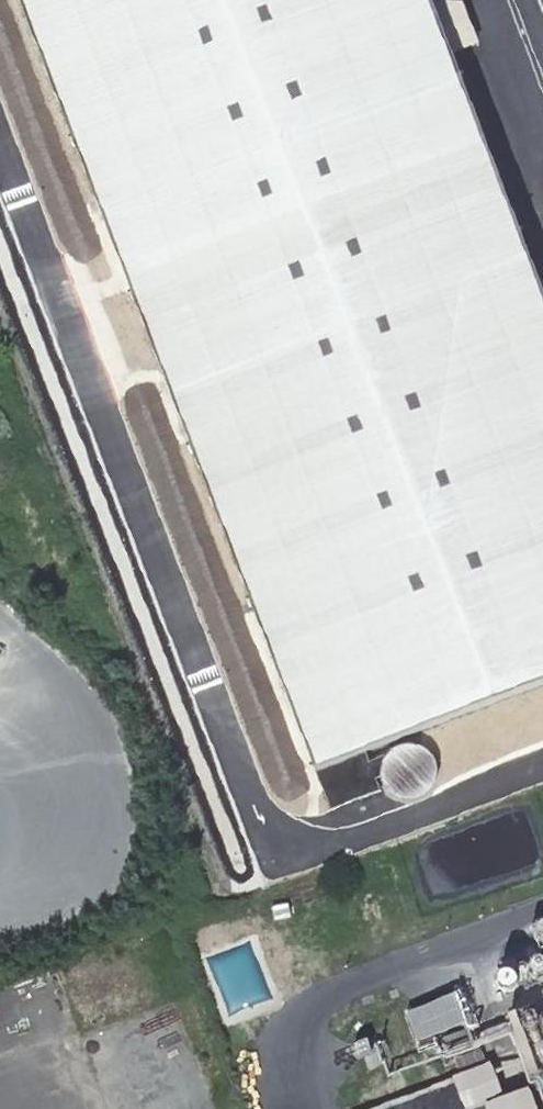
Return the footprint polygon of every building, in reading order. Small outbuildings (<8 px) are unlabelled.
[(423,0),(6,0),(307,777),(542,687),(542,316),(423,0)] [(375,799),(371,787),(376,785),(378,793),(384,802),(395,809),(407,810),(420,807),(431,796),(434,784),(433,772),(427,762),(418,755),(404,752),(390,757),(384,762),(364,769),(360,760),(310,779),(325,818),(375,799)] [(458,993),(410,1011),(422,1043),(470,1025),(458,993)] [(458,1072),(466,1103),(526,1087),(517,1055),(458,1072)] [(488,1102),(490,1108),(541,1108),(532,1086),(488,1102)]
